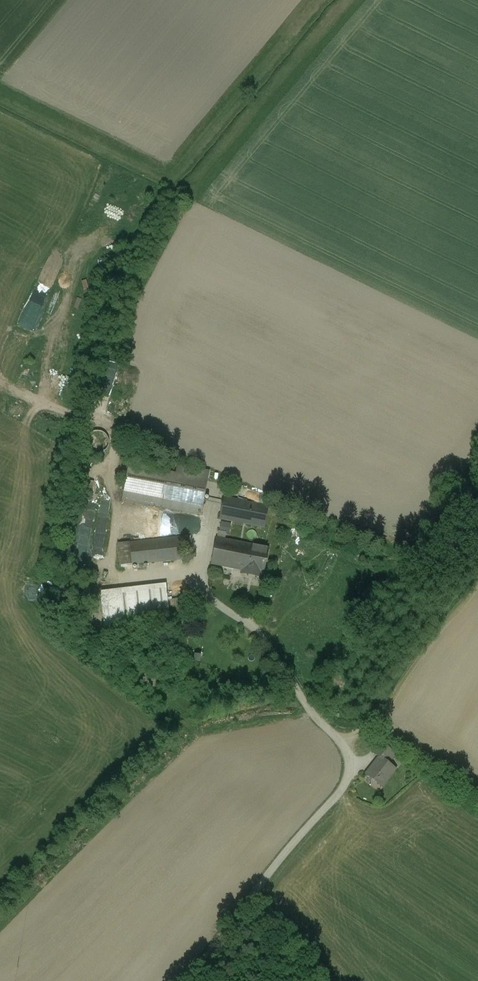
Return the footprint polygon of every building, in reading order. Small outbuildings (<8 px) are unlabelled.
[(102,371),(116,373),(117,366),(103,364),(102,371)] [(100,431),(97,431),(95,431),(94,432),(92,433),(91,434),(89,436),(88,437),(88,439),(88,441),(88,443),(88,444),(89,445),(89,446),(90,447),(91,448),(92,449),(93,449),(95,450),(98,451),(101,450),(103,449),(104,448),(105,447),(106,446),(107,444),(107,442),(107,440),(107,438),(106,437),(106,435),(104,434),(103,433),(101,432),(100,431)] [(209,483),(129,467),(127,477),(123,500),(204,516),(209,483)] [(89,542),(100,478),(86,475),(75,539),(89,542)] [(268,507),(224,498),(220,519),(264,528),(268,507)] [(94,531),(96,555),(105,554),(104,530),(94,531)] [(226,533),(218,532),(217,539),(225,541),(226,533)] [(180,537),(130,543),(132,565),(183,559),(180,537)] [(217,539),(216,539),(211,564),(237,569),(242,544),(225,541),(217,539)] [(269,549),(242,544),(237,569),(247,572),(256,574),(256,573),(264,575),(269,549)] [(165,585),(102,592),(102,597),(105,623),(169,615),(165,585)] [(395,754),(380,742),(373,752),(380,758),(380,757),(388,763),(395,754)] [(380,758),(367,775),(382,787),(395,769),(388,763),(380,757),(380,758)]
